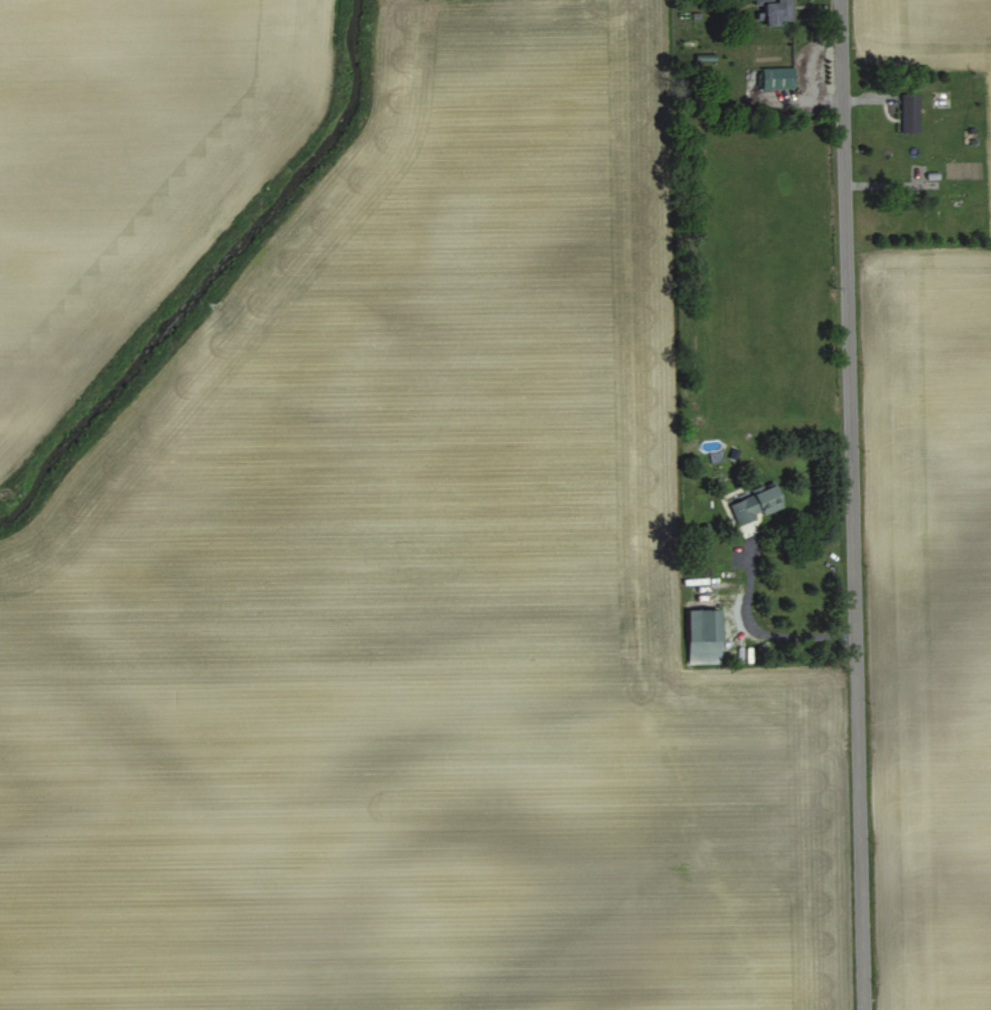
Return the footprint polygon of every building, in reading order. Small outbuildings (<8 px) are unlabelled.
[(775,25),(798,25),(798,0),(775,0),(775,25)] [(800,89),(800,68),(767,68),(767,89),(800,89)] [(924,133),(924,94),(905,94),(905,133),(924,133)] [(790,505),(783,484),(732,502),(740,523),(790,505)] [(693,663),(728,662),(727,609),(691,610),(693,663)]
